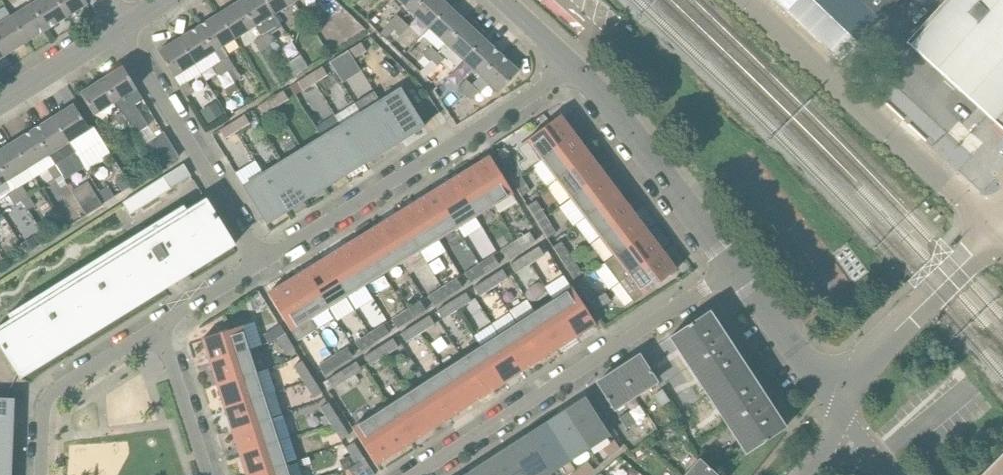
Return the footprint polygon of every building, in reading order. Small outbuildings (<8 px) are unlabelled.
[(68,18),(57,0),(40,0),(31,5),(47,31),(68,18)] [(89,5),(86,0),(57,0),(68,18),(89,5)] [(261,38),(269,33),(271,32),(265,22),(275,16),(265,0),(242,0),(238,3),(261,38)] [(295,3),(293,0),(265,0),(275,16),(284,10),(295,3)] [(412,13),(424,0),(398,0),(412,13)] [(429,29),(449,7),(442,0),(424,0),(412,13),(429,29)] [(839,62),(840,61),(881,17),(863,0),(774,0),(839,62)] [(881,17),(897,0),(863,0),(881,17)] [(895,48),(1002,146),(1002,0),(938,0),(895,48)] [(219,15),(235,41),(247,33),(253,43),(254,42),(261,38),(238,3),(219,15)] [(29,42),(47,31),(31,5),(13,17),(29,42)] [(307,6),(300,10),(307,23),(315,18),(307,6)] [(429,29),(447,45),(467,23),(449,7),(429,29)] [(307,23),(300,10),(292,15),(300,27),(307,23)] [(199,27),(215,53),(220,60),(227,56),(223,48),(235,41),(219,15),(199,27)] [(389,24),(395,30),(403,21),(397,16),(389,24)] [(29,42),(13,17),(0,25),(0,42),(8,55),(29,42)] [(403,21),(395,30),(387,39),(394,45),(410,27),(403,21)] [(447,45),(463,61),(484,39),(467,23),(447,45)] [(178,40),(194,66),(215,53),(199,27),(178,40)] [(261,38),(267,48),(275,43),(269,33),(261,38)] [(267,48),(261,38),(254,42),(264,58),(271,54),(267,48)] [(463,61),(481,77),(502,55),(484,39),(463,61)] [(180,85),(187,81),(189,84),(192,82),(186,71),(194,66),(178,40),(159,52),(180,85)] [(0,42),(0,60),(8,55),(0,42)] [(349,51),(354,60),(367,52),(362,43),(349,51)] [(425,68),(439,54),(432,48),(419,63),(425,68)] [(342,67),(354,60),(349,51),(337,59),(342,67)] [(444,60),(439,54),(425,68),(431,74),(444,60)] [(502,55),(481,77),(499,93),(519,72),(502,55)] [(220,60),(232,82),(233,83),(241,78),(229,58),(227,56),(220,60)] [(232,82),(220,60),(213,65),(226,86),(232,82)] [(128,122),(133,130),(136,133),(148,126),(135,105),(143,99),(137,89),(123,67),(102,80),(116,102),(121,110),(128,122)] [(310,75),(315,84),(328,76),(323,68),(310,75)] [(303,91),(315,84),(310,75),(298,83),(303,91)] [(94,115),(107,108),(116,102),(102,80),(81,94),(94,115)] [(465,95),(473,86),(466,80),(458,89),(465,95)] [(187,97),(194,92),(187,81),(180,85),(187,97)] [(473,86),(465,95),(471,101),(479,92),(473,86)] [(381,103),(404,138),(422,127),(423,128),(425,127),(423,125),(401,90),(381,103)] [(271,99),(277,108),(289,100),(284,92),(271,99)] [(384,150),(404,138),(381,103),(374,92),(355,104),(361,115),(384,150)] [(264,115),(277,108),(271,99),(259,107),(264,115)] [(54,117),(70,142),(90,130),(74,105),(54,117)] [(121,110),(112,116),(119,127),(128,122),(121,110)] [(365,163),(384,150),(361,115),(342,126),(365,163)] [(232,123),(238,132),(250,124),(245,116),(232,123)] [(527,141),(542,160),(575,135),(560,116),(527,141)] [(66,160),(59,149),(70,142),(54,117),(34,130),(50,156),(56,166),(62,176),(69,172),(63,162),(66,160)] [(225,140),(238,132),(232,123),(220,131),(225,140)] [(345,175),(365,163),(342,126),(323,138),(345,175)] [(30,169),(50,156),(34,130),(13,143),(30,169)] [(160,168),(179,156),(164,132),(145,144),(160,168)] [(542,160),(556,180),(590,155),(575,135),(542,160)] [(326,187),(345,175),(323,138),(303,151),(326,187)] [(30,169),(13,143),(0,151),(0,166),(10,181),(30,169)] [(306,199),(326,187),(303,151),(284,163),(306,199)] [(556,180),(571,199),(604,174),(590,155),(556,180)] [(495,205),(513,194),(490,157),(471,168),(495,205)] [(286,211),(306,199),(284,163),(264,175),(286,211)] [(512,181),(520,176),(528,171),(523,163),(507,173),(512,181)] [(53,180),(61,175),(53,164),(46,169),(53,180)] [(172,189),(192,177),(185,165),(164,177),(172,189)] [(10,181),(0,166),(0,187),(10,181)] [(476,217),(495,205),(471,168),(453,180),(476,217)] [(571,199),(586,219),(619,194),(604,174),(571,199)] [(268,223),(286,211),(264,175),(244,187),(266,222),(265,222),(267,225),(269,224),(268,223)] [(115,181),(121,192),(130,187),(123,176),(115,181)] [(522,197),(530,192),(520,176),(512,181),(522,197)] [(172,189),(164,177),(122,203),(130,215),(172,189)] [(458,228),(476,217),(453,180),(434,191),(458,228)] [(22,201),(29,197),(23,186),(16,191),(22,201)] [(74,194),(73,195),(79,205),(85,215),(101,206),(94,195),(88,186),(74,194)] [(99,191),(106,202),(114,197),(107,186),(99,191)] [(15,206),(22,201),(16,191),(9,195),(15,206)] [(439,240),(458,228),(434,191),(416,202),(439,240)] [(586,219),(600,238),(634,213),(619,194),(586,219)] [(206,200),(0,328),(0,345),(19,375),(18,375),(20,378),(22,377),(21,376),(163,288),(232,245),(233,246),(235,245),(233,242),(233,243),(206,200)] [(421,251),(439,240),(416,202),(398,214),(421,251)] [(538,223),(546,218),(536,202),(528,207),(538,223)] [(600,238),(614,257),(648,232),(634,213),(600,238)] [(403,263),(421,251),(398,214),(379,225),(403,263)] [(548,239),(556,234),(546,218),(538,223),(548,239)] [(384,274),(403,263),(379,225),(361,237),(384,274)] [(516,241),(522,249),(536,240),(531,232),(516,241)] [(605,264),(620,284),(663,252),(648,232),(614,257),(605,264)] [(366,285),(384,274),(361,237),(342,248),(366,285)] [(507,258),(522,249),(516,241),(502,250),(507,258)] [(564,264),(572,259),(561,243),(553,248),(564,264)] [(525,255),(531,263),(545,254),(540,246),(525,255)] [(347,297),(366,285),(342,248),(324,260),(347,297)] [(620,284),(634,303),(677,271),(663,252),(620,284)] [(480,264),(485,272),(500,263),(494,254),(480,264)] [(516,272),(531,263),(525,255),(511,264),(516,272)] [(574,280),(582,275),(572,259),(564,264),(574,280)] [(329,308),(347,297),(324,260),(305,271),(329,308)] [(471,281),(485,272),(480,264),(466,273),(471,281)] [(489,278),(494,286),(509,277),(503,269),(489,278)] [(310,320),(329,308),(305,271),(287,282),(310,320)] [(443,287),(449,295),(463,286),(458,278),(443,287)] [(480,295),(494,286),(489,278),(475,287),(480,295)] [(317,330),(310,320),(287,282),(268,294),(298,342),(317,330)] [(589,304),(597,299),(587,283),(579,288),(589,304)] [(434,304),(449,295),(443,287),(429,296),(434,304)] [(577,337),(596,325),(572,288),(554,300),(577,337)] [(452,301),(458,309),(472,300),(467,292),(452,301)] [(589,304),(594,312),(610,302),(605,294),(597,299),(589,304)] [(559,349),(577,337),(554,300),(535,312),(559,349)] [(406,310),(412,319),(426,310),(421,301),(406,310)] [(443,318),(458,309),(452,301),(438,310),(443,318)] [(397,328),(412,319),(406,310),(392,319),(397,328)] [(541,361),(559,349),(535,312),(517,323),(541,361)] [(785,430),(746,371),(708,313),(671,337),(709,395),(748,454),(785,430)] [(415,324),(421,333),(435,324),(430,315),(415,324)] [(522,372),(541,361),(517,323),(499,335),(522,372)] [(370,333),(375,342),(390,333),(384,324),(370,333)] [(406,342),(421,333),(415,324),(401,333),(406,342)] [(269,344),(277,339),(286,334),(281,326),(264,336),(269,344)] [(210,363),(250,350),(242,327),(202,340),(210,363)] [(361,351),(375,342),(370,333),(356,342),(361,351)] [(287,356),(296,351),(286,334),(277,339),(287,356)] [(504,384),(522,372),(499,335),(481,347),(504,384)] [(379,347),(384,356),(399,347),(393,338),(379,347)] [(334,356),(339,364),(354,355),(348,347),(334,356)] [(370,365),(384,356),(379,347),(364,356),(370,365)] [(486,396),(504,384),(481,347),(462,359),(486,396)] [(217,386),(257,373),(250,350),(210,363),(217,386)] [(325,374),(339,364),(334,356),(320,365),(325,374)] [(635,396),(657,382),(641,358),(642,358),(641,356),(639,357),(619,370),(635,396)] [(468,407),(486,396),(462,359),(444,370),(468,407)] [(343,370),(348,379),(363,369),(357,361),(343,370)] [(304,383),(313,378),(302,362),(294,367),(304,383)] [(334,388),(348,379),(343,370),(329,379),(334,388)] [(449,419),(468,407),(444,370),(426,382),(449,419)] [(613,409),(635,396),(619,370),(599,384),(598,383),(597,384),(598,386),(613,409)] [(225,409),(264,396),(257,373),(217,386),(225,409)] [(315,399),(323,394),(313,378),(304,383),(315,399)] [(431,431),(449,419),(426,382),(407,394),(431,431)] [(662,407),(670,402),(662,390),(654,396),(662,407)] [(413,443),(431,431),(407,394),(389,406),(413,443)] [(232,432),(272,419),(264,396),(225,409),(232,432)] [(566,412),(589,448),(609,436),(587,401),(585,398),(584,399),(585,400),(566,412)] [(12,425),(13,402),(14,402),(14,400),(11,400),(0,400),(0,424),(12,425)] [(331,425),(339,420),(329,404),(321,409),(331,425)] [(394,454),(413,443),(389,406),(371,417),(394,454)] [(570,461),(589,448),(566,412),(546,425),(570,461)] [(635,424),(627,413),(619,418),(627,429),(635,424)] [(376,466),(394,454),(371,417),(353,429),(376,466)] [(239,455),(279,442),(272,419),(232,432),(239,455)] [(341,441),(350,436),(339,420),(331,425),(341,441)] [(11,449),(12,425),(0,424),(0,449),(11,449)] [(550,473),(570,461),(546,425),(527,438),(550,473)] [(550,473),(527,438),(508,450),(524,474),(548,474),(550,473)] [(603,451),(609,458),(620,449),(615,441),(603,451)] [(287,465),(279,442),(239,455),(246,474),(256,474),(287,465)] [(357,464),(365,459),(354,443),(347,448),(357,464)] [(10,474),(11,449),(0,449),(0,473),(10,474)] [(508,450),(488,463),(496,474),(524,474),(508,450)] [(352,474),(357,474),(370,467),(365,459),(357,464),(348,470),(352,474)] [(699,460),(685,474),(716,474),(699,460)] [(488,463),(469,474),(496,474),(488,463)] [(579,474),(589,474),(594,471),(588,463),(577,472),(579,474)] [(287,465),(256,474),(290,474),(287,465)]
